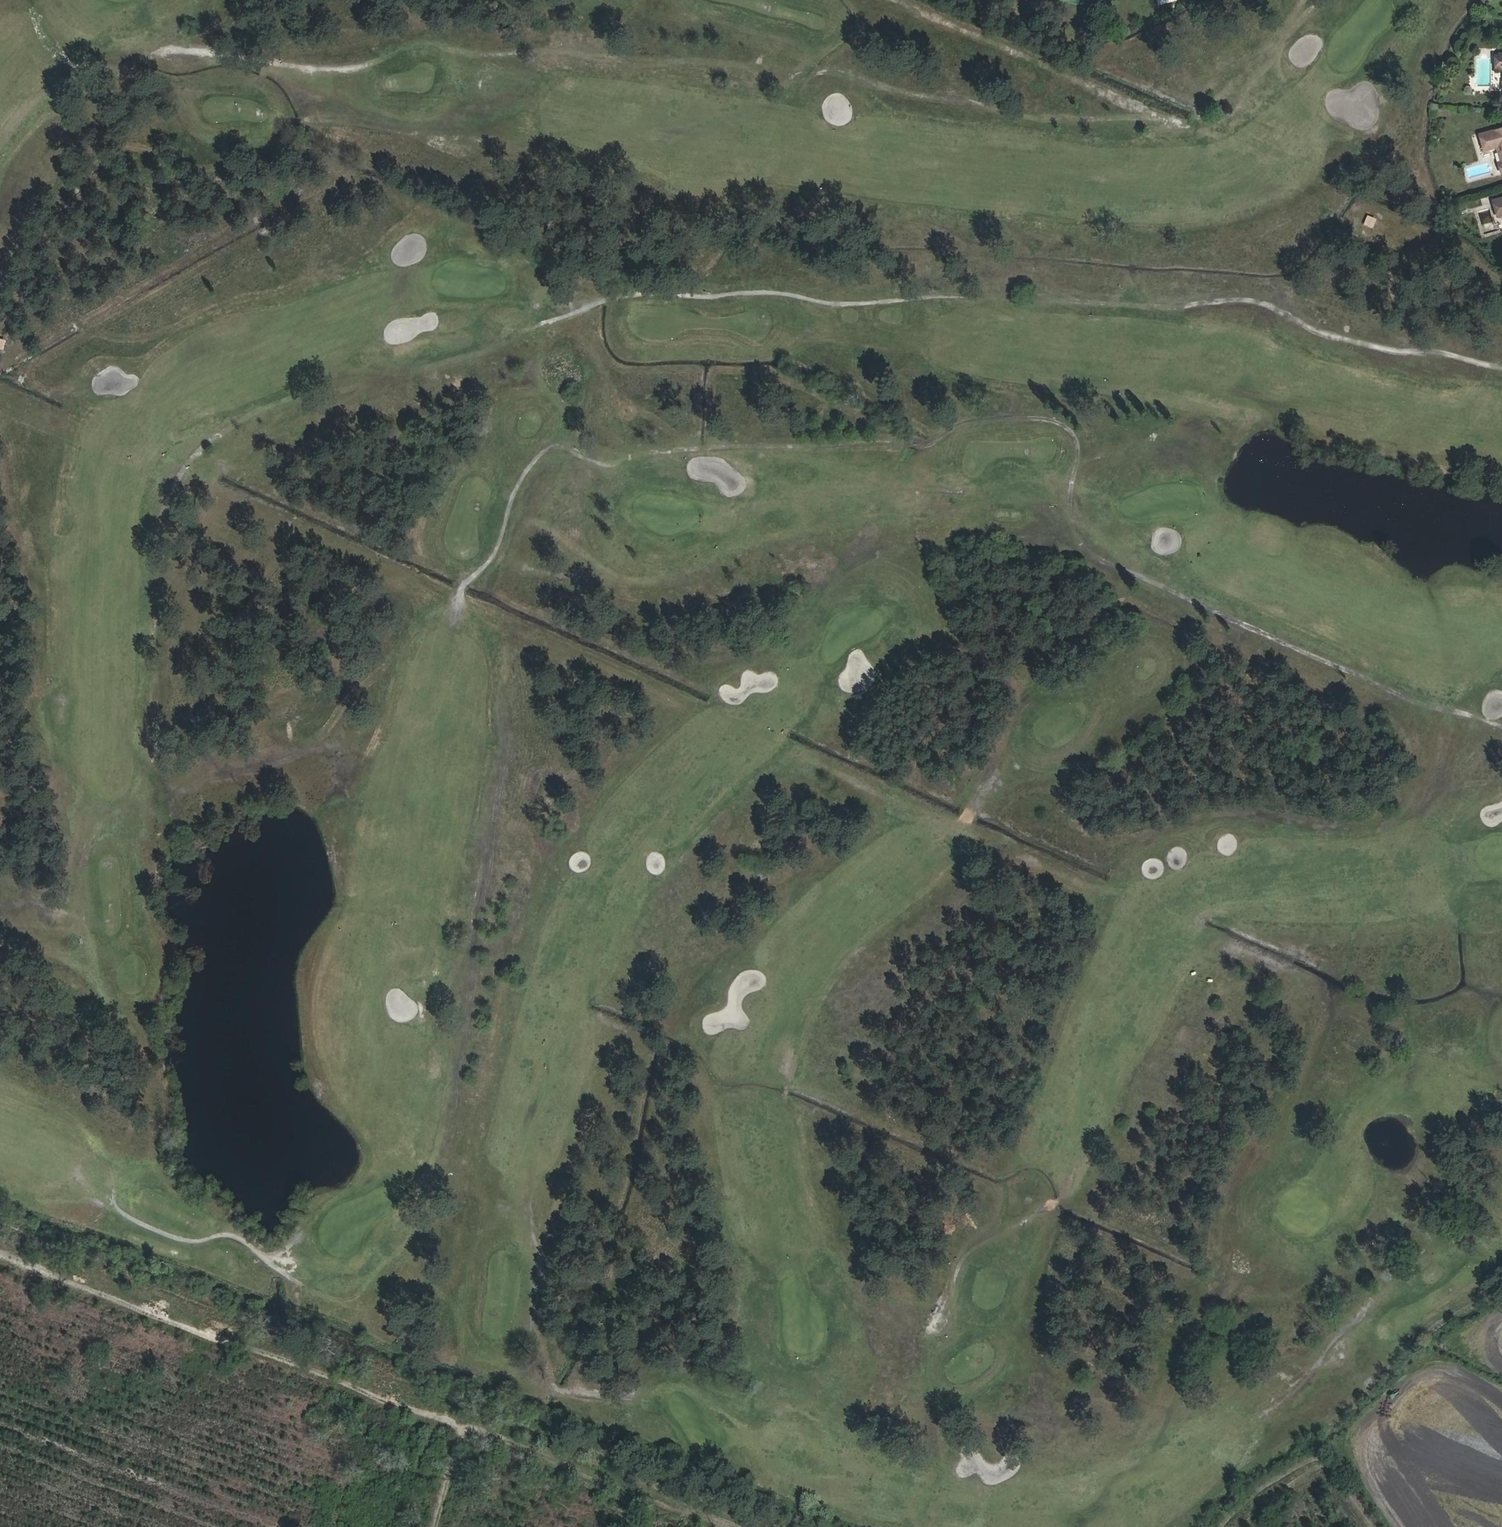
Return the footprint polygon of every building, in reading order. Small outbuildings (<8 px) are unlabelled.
[(1480,135),(1483,151),(1501,146),(1501,148),(1501,129),(1480,135)] [(1218,842),(1227,855),(1238,848),(1229,835),(1218,842)]
